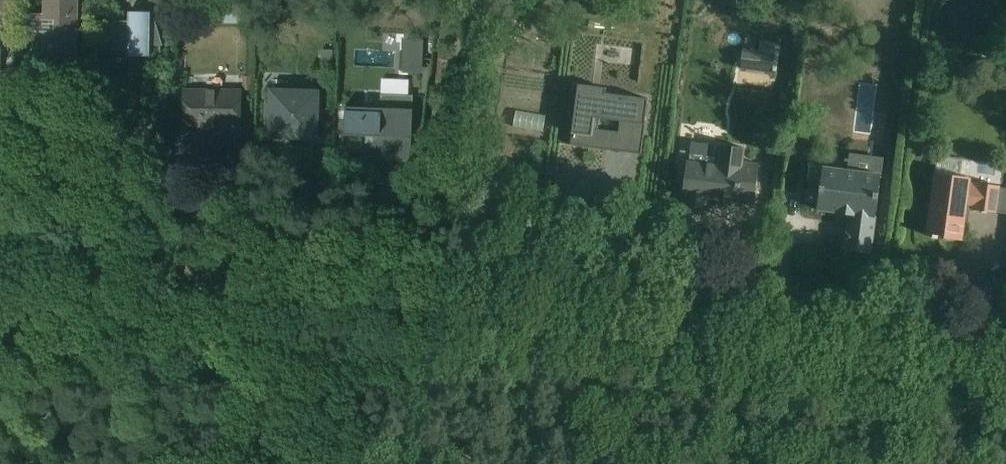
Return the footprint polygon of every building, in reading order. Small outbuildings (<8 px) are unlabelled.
[(79,53),(78,0),(42,0),(43,13),(27,13),(27,34),(41,33),(42,53),(79,53)] [(128,58),(152,58),(152,12),(128,12),(128,20),(113,20),(113,51),(128,51),(128,58)] [(772,26),(733,25),(732,54),(771,56),(772,26)] [(580,84),(572,145),(640,154),(647,99),(608,94),(608,88),(580,84)] [(211,154),(243,153),(242,87),(184,87),(185,127),(210,127),(211,154)] [(269,139),(317,142),(320,90),(272,87),(269,139)] [(348,162),(416,162),(416,107),(348,107),(348,162)] [(708,210),(709,201),(738,204),(738,202),(755,204),(760,163),(744,161),(746,149),(717,146),(716,164),(686,160),(682,197),(685,198),(684,207),(708,210)] [(844,256),(877,260),(888,173),(827,164),(821,213),(849,217),(844,256)] [(1001,215),(1005,185),(936,176),(928,236),(969,242),(973,211),(1001,215)]
